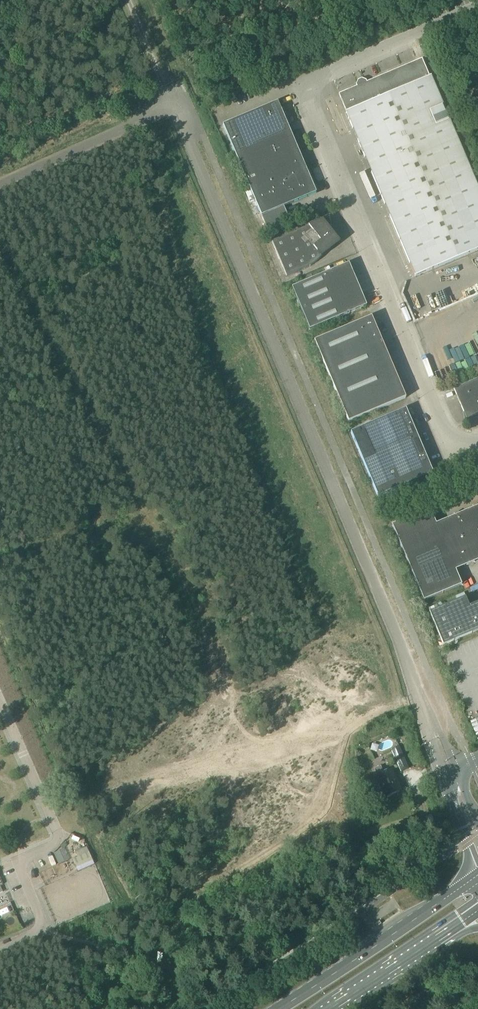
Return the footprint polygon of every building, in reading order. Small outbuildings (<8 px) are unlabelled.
[(421,59),(364,83),(363,82),(361,81),(359,82),(358,84),(359,85),(338,94),(346,112),(345,113),(414,277),(477,250),(477,191),(430,77),(429,77),(421,59)] [(269,105),(222,125),(235,155),(290,132),(286,125),(289,124),(282,108),(280,109),(277,102),(269,105)] [(290,132),(235,155),(248,185),(302,162),(299,155),(302,154),(295,139),(293,140),(290,132)] [(302,162),(248,185),(261,216),(267,231),(290,221),(283,206),(308,196),(315,193),(313,187),(312,185),(315,184),(308,169),(305,170),(302,162)] [(328,218),(271,242),(282,266),(286,276),(305,268),(308,267),(312,265),(315,262),(318,260),(320,257),(334,246),(339,242),(330,231),(330,228),(330,225),(329,223),(329,220),(328,218)] [(348,263),(291,287),(309,330),(366,306),(348,263)] [(370,317),(313,341),(347,422),(405,398),(370,317)] [(475,379),(453,389),(466,420),(477,415),(477,387),(475,379)] [(377,497),(432,474),(405,409),(349,432),(377,497)] [(423,601),(461,585),(455,570),(477,560),(477,506),(435,524),(429,509),(391,525),(423,601)] [(468,606),(464,597),(428,612),(442,645),(477,630),(477,602),(468,606)] [(391,750),(396,762),(405,759),(399,746),(391,750)] [(382,771),(379,765),(373,768),(376,774),(374,775),(378,782),(376,784),(378,788),(380,788),(384,796),(399,789),(390,768),(382,771)] [(75,867),(92,859),(89,852),(72,860),(75,867)]
